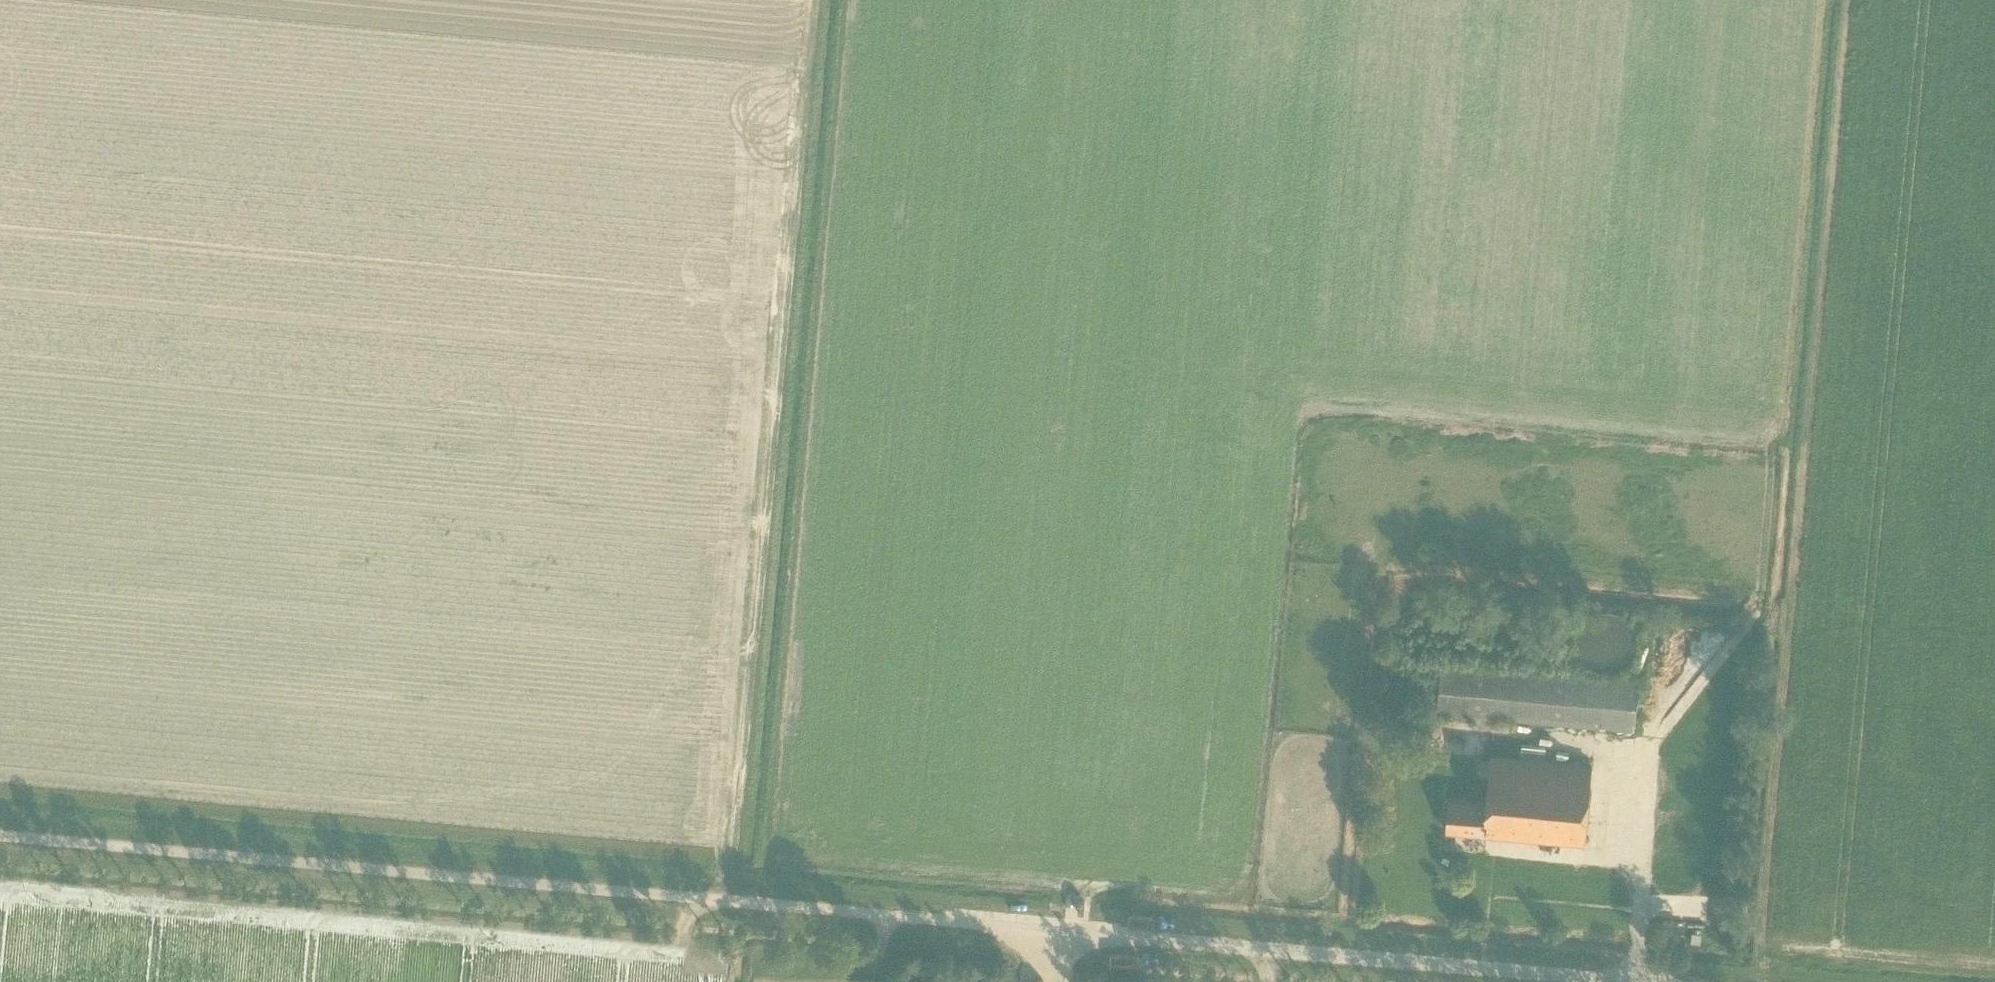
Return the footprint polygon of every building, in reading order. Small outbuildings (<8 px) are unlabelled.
[(1440,714),(1636,729),(1641,681),(1444,662),(1440,714)] [(1449,798),(1446,829),(1448,829),(1585,842),(1593,765),(1544,760),(1521,758),(1492,755),(1488,802),(1449,798)]
